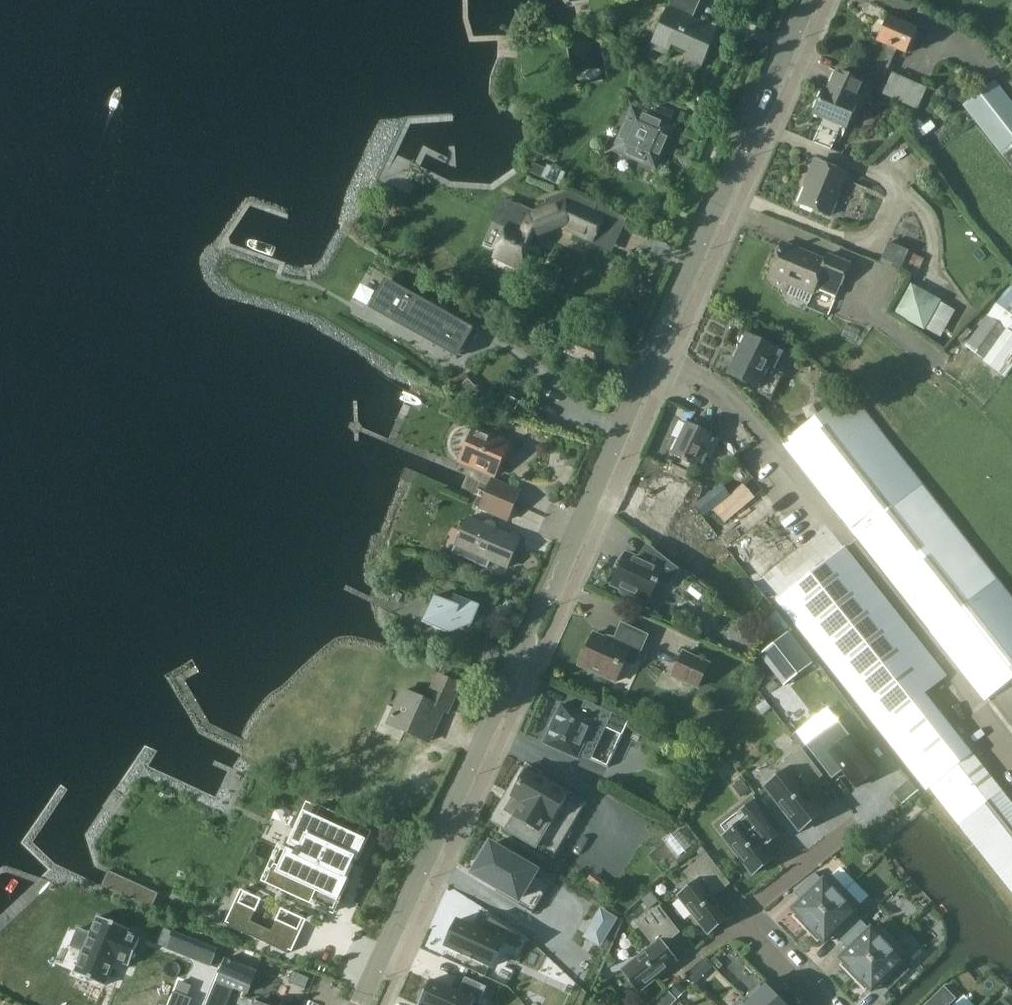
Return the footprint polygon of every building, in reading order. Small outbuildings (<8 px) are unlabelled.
[(672,47),(687,54),(679,72),(694,79),(700,66),(716,30),(718,26),(703,20),(701,23),(694,20),(702,0),(675,0),(671,10),(668,8),(651,45),(654,46),(652,51),(667,57),(672,47)] [(897,50),(907,55),(918,31),(888,18),(877,41),(897,50)] [(897,50),(877,41),(866,67),(886,76),(897,50)] [(813,114),(847,130),(860,103),(856,101),(864,83),(837,72),(828,91),(824,89),(813,114)] [(927,88),(892,73),(883,94),(918,109),(927,88)] [(995,81),(964,106),(1011,168),(1011,102),(995,81)] [(641,98),(636,110),(631,108),(612,150),(656,170),(675,127),(669,125),(674,113),(641,98)] [(799,205),(832,217),(848,175),(817,163),(799,205)] [(533,164),(529,173),(541,178),(545,169),(533,164)] [(495,254),(494,257),(520,268),(538,234),(560,224),(563,228),(593,241),(603,220),(561,201),(527,214),(516,209),(507,228),(500,226),(493,229),(488,234),(487,242),(490,250),(495,254)] [(880,263),(900,272),(908,253),(909,251),(889,243),(880,263)] [(770,275),(792,284),(788,295),(809,304),(814,289),(836,298),(849,263),(828,255),(825,261),(782,244),(770,275)] [(925,259),(908,253),(900,272),(916,279),(925,259)] [(474,329),(385,280),(369,309),(457,358),(474,329)] [(988,316),(1009,331),(986,362),(1006,377),(1011,368),(1011,286),(1004,294),(988,316)] [(988,316),(965,347),(986,362),(1009,331),(988,316)] [(729,375),(760,390),(772,365),(776,367),(783,353),(747,335),(729,375)] [(571,337),(565,350),(598,366),(604,352),(571,337)] [(480,392),(468,378),(455,391),(462,398),(470,401),(480,392)] [(833,385),(824,385),(824,399),(834,399),(833,385)] [(862,409),(849,393),(812,422),(783,445),(999,718),(1011,718),(1011,599),(862,409)] [(673,454),(684,459),(683,461),(687,463),(688,461),(698,467),(713,435),(688,423),(673,454)] [(494,476),(508,443),(473,428),(472,429),(467,429),(462,430),(457,432),(454,436),(452,441),(451,446),(452,451),(455,456),(459,459),(459,461),(494,476)] [(680,534),(694,506),(685,502),(690,492),(657,477),(642,509),(651,513),(648,521),(671,532),(672,530),(680,534)] [(486,492),(515,504),(520,492),(491,480),(486,492)] [(724,523),(755,497),(744,484),(713,510),(724,523)] [(508,520),(515,504),(486,492),(479,508),(508,520)] [(468,517),(456,545),(453,553),(486,568),(490,560),(507,568),(519,540),(496,530),(496,529),(497,528),(497,526),(496,525),(496,524),(495,522),(494,521),(493,521),(491,520),(490,520),(489,520),(487,520),(485,521),(484,522),(483,524),(468,517)] [(672,556),(690,570),(700,556),(682,542),(672,556)] [(776,601),(1011,895),(1011,802),(925,696),(947,676),(845,547),(776,601)] [(634,596),(649,603),(658,584),(668,588),(680,572),(651,550),(641,561),(626,553),(618,562),(621,565),(610,585),(621,590),(621,593),(630,601),(634,596)] [(472,625),(480,606),(462,598),(455,594),(452,603),(435,596),(423,622),(450,634),(461,630),(469,633),(472,625)] [(578,665),(617,683),(626,663),(635,667),(648,636),(622,624),(613,643),(593,634),(578,665)] [(788,633),(760,655),(783,685),(811,663),(788,633)] [(713,665),(681,651),(672,678),(701,690),(713,665)] [(387,723),(394,726),(429,742),(443,710),(448,712),(460,685),(436,674),(424,698),(402,688),(387,723)] [(765,700),(756,707),(761,715),(771,708),(765,700)] [(581,714),(562,705),(544,743),(577,758),(578,757),(578,756),(578,754),(608,768),(631,723),(586,703),(581,714)] [(843,771),(856,788),(877,771),(838,720),(806,745),(832,779),(833,778),(830,775),(840,767),(843,771)] [(765,787),(799,831),(824,812),(806,788),(822,776),(802,750),(779,767),(784,773),(765,787)] [(514,816),(506,830),(553,858),(586,804),(538,775),(539,773),(527,766),(519,778),(521,780),(511,797),(517,800),(509,813),(514,816)] [(742,779),(733,786),(742,798),(751,791),(742,779)] [(906,785),(894,794),(900,802),(912,793),(906,785)] [(751,796),(729,813),(739,825),(723,837),(752,875),(774,858),(765,846),(781,834),(751,796)] [(303,814),(273,882),(294,891),(292,894),(309,901),(310,898),(318,901),(324,888),(342,896),(365,840),(303,814)] [(552,881),(491,844),(474,873),(498,887),(495,892),(532,914),(552,881)] [(708,934),(730,917),(713,896),(729,884),(707,855),(684,872),(694,884),(678,896),(708,934)] [(101,886),(101,887),(151,910),(159,893),(108,870),(107,872),(101,885),(101,886)] [(801,900),(791,910),(795,914),(793,917),(805,930),(846,890),(832,876),(826,881),(823,879),(822,880),(815,873),(794,893),(801,900)] [(821,940),(825,944),(834,935),(841,942),(862,921),(855,914),(856,913),(854,910),(860,904),(846,890),(805,930),(818,943),(821,940)] [(651,892),(641,900),(648,910),(658,902),(651,892)] [(244,904),(234,928),(295,954),(306,930),(282,920),(278,931),(259,922),(263,912),(244,904)] [(679,933),(659,907),(637,924),(653,945),(622,970),(639,992),(677,962),(663,945),(679,933)] [(595,922),(605,928),(608,929),(608,930),(615,919),(601,911),(595,922)] [(78,929),(71,946),(84,951),(75,973),(105,986),(116,960),(129,966),(140,939),(127,933),(128,929),(98,917),(91,934),(78,929)] [(457,920),(445,946),(493,967),(504,943),(516,949),(521,938),(489,917),(482,932),(457,920)] [(848,949),(839,958),(843,963),(840,965),(852,978),(893,939),(879,924),(873,930),(870,927),(869,929),(862,921),(841,942),(848,949)] [(171,932),(164,949),(211,966),(217,949),(171,932)] [(868,988),(872,993),(881,983),(888,991),(909,970),(902,963),(904,961),(901,959),(907,953),(893,939),(852,978),(865,991),(868,988)] [(704,958),(688,974),(696,984),(713,967),(704,958)] [(258,973),(226,959),(217,981),(249,994),(258,973)] [(419,1004),(420,1004),(473,1004),(474,1001),(479,1003),(486,985),(464,976),(457,992),(429,980),(419,1004)] [(677,980),(668,989),(678,999),(687,991),(677,980)] [(216,982),(207,1004),(227,1004),(233,990),(216,982)] [(763,983),(745,1000),(749,1004),(785,1004),(763,983)] [(658,999),(665,1004),(672,1004),(677,1000),(667,990),(658,999)] [(191,999),(175,993),(170,1004),(189,1004),(191,999)]
